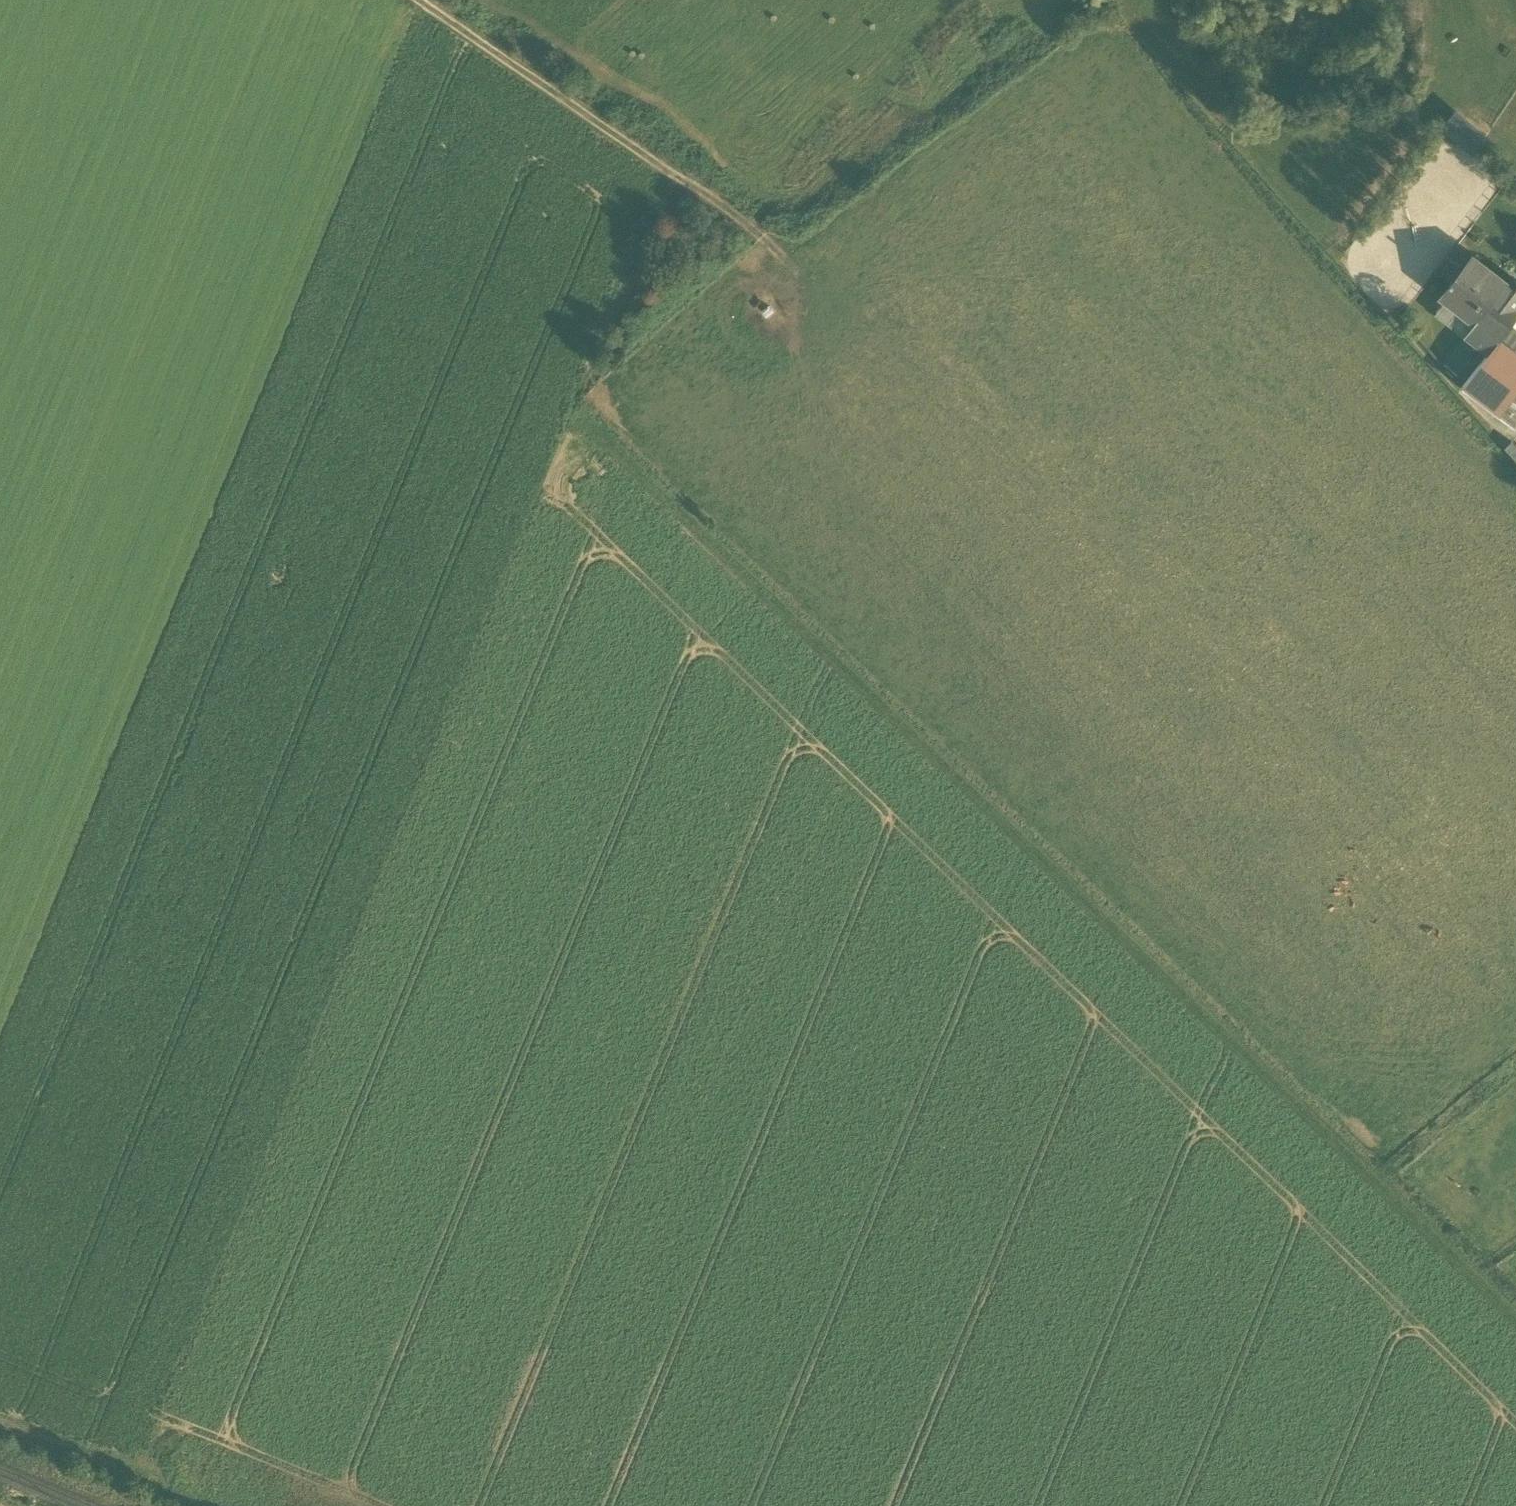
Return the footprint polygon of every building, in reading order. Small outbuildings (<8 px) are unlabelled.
[(1445,301),(1475,324),(1476,322),(1483,313),(1484,311),(1480,305),(1498,283),(1499,284),(1503,278),(1473,255),(1452,282),(1451,281),(1450,284),(1451,284),(1440,297),(1445,301)] [(1503,287),(1515,297),(1515,281),(1511,277),(1508,281),(1503,287)] [(1508,281),(1503,278),(1499,284),(1503,287),(1508,281)] [(1476,322),(1500,340),(1501,338),(1515,319),(1515,297),(1503,287),(1499,284),(1498,283),(1480,305),(1484,311),(1483,313),(1476,322)] [(1436,313),(1466,336),(1475,324),(1445,301),(1436,313)] [(1489,354),(1500,340),(1476,322),(1475,324),(1466,336),(1468,337),(1488,353),(1489,354)] [(1488,353),(1468,337),(1443,369),(1462,386),(1488,353)] [(1501,338),(1500,340),(1489,354),(1488,353),(1462,386),(1493,409),(1515,379),(1515,350),(1501,338)] [(1515,456),(1515,442),(1513,439),(1506,448),(1515,456)]
